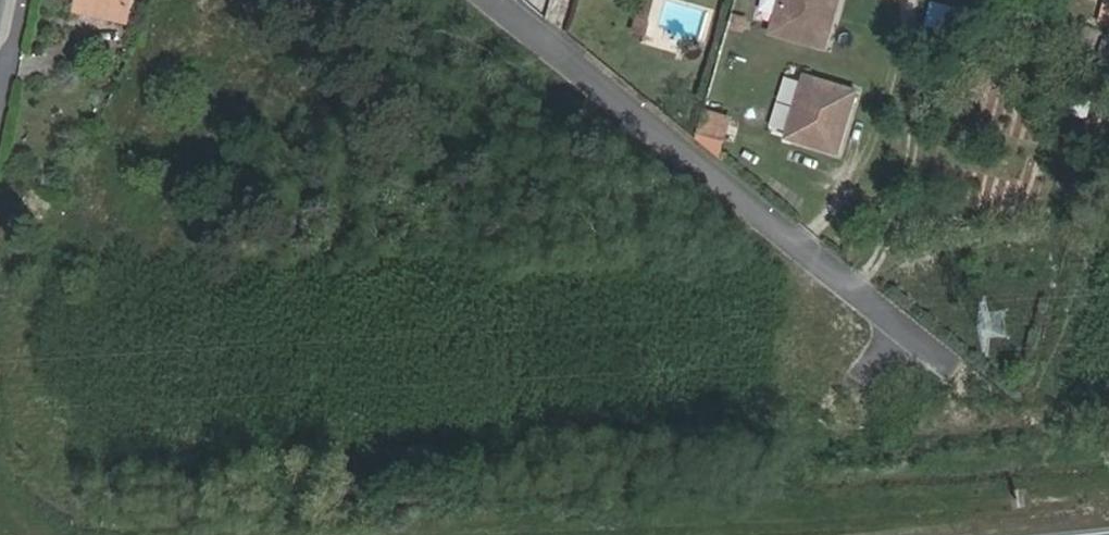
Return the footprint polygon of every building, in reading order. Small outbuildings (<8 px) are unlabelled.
[(133,0),(79,0),(77,10),(129,21),(133,0)] [(823,52),(838,0),(781,0),(771,37),(823,52)] [(1095,25),(1108,28),(1108,0),(1100,0),(1095,25)] [(804,80),(785,143),(837,159),(857,96),(804,80)] [(696,138),(723,145),(729,125),(702,117),(696,138)]
